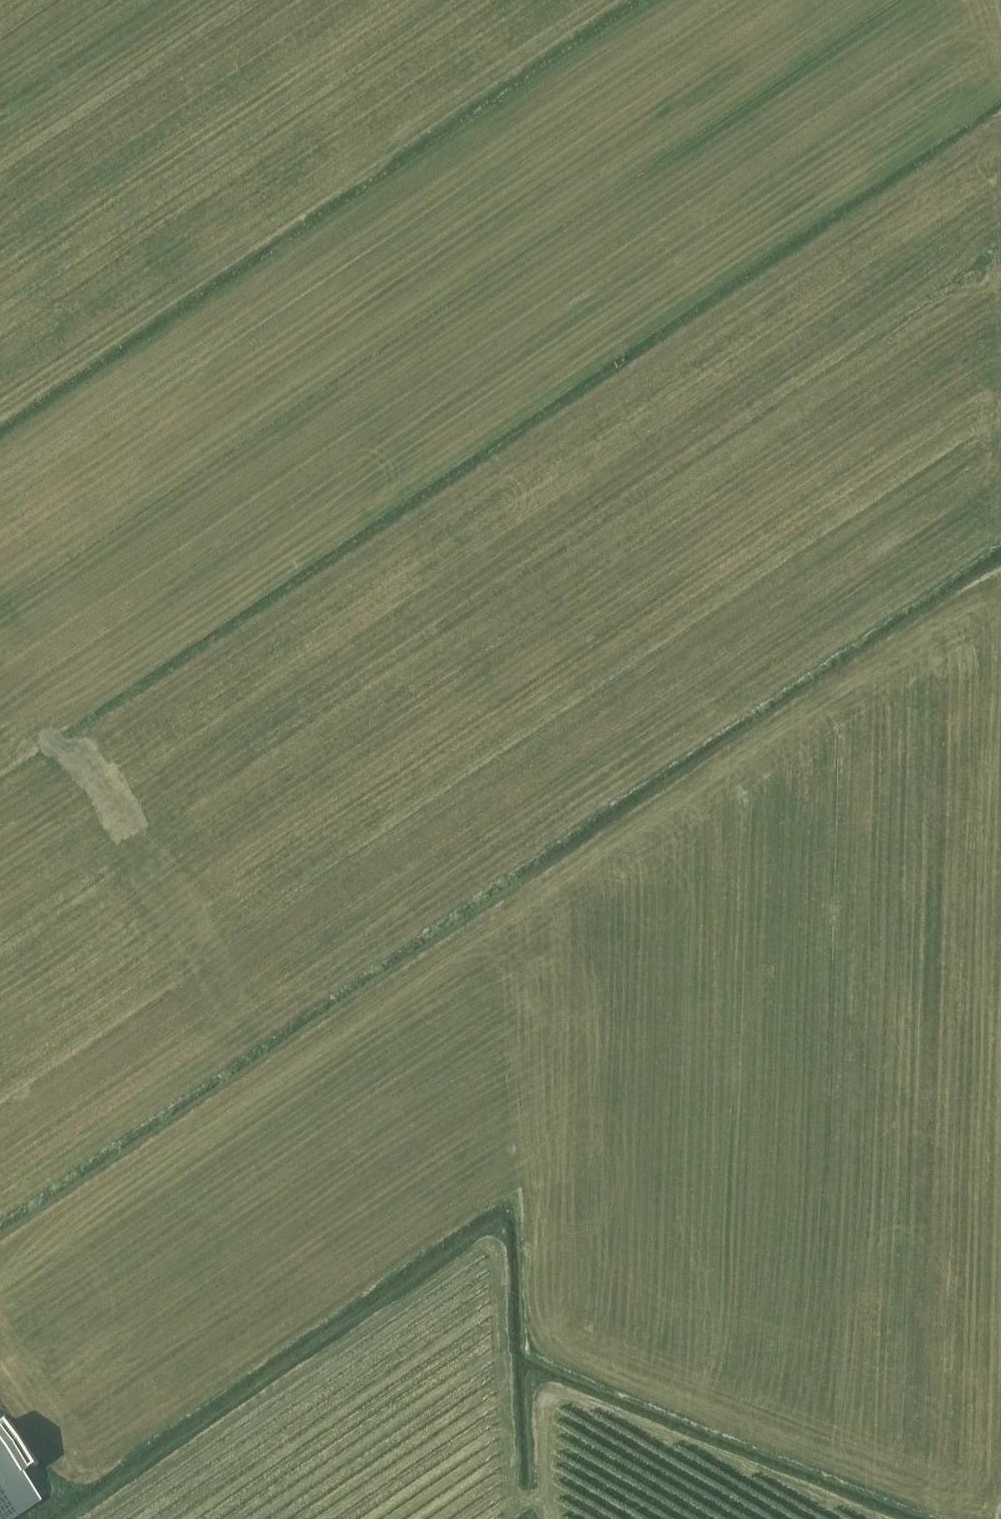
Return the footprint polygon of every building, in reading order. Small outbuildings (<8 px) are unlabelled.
[(35,1494),(17,1467),(30,1458),(3,1418),(0,1420),(0,1517),(35,1494)]
